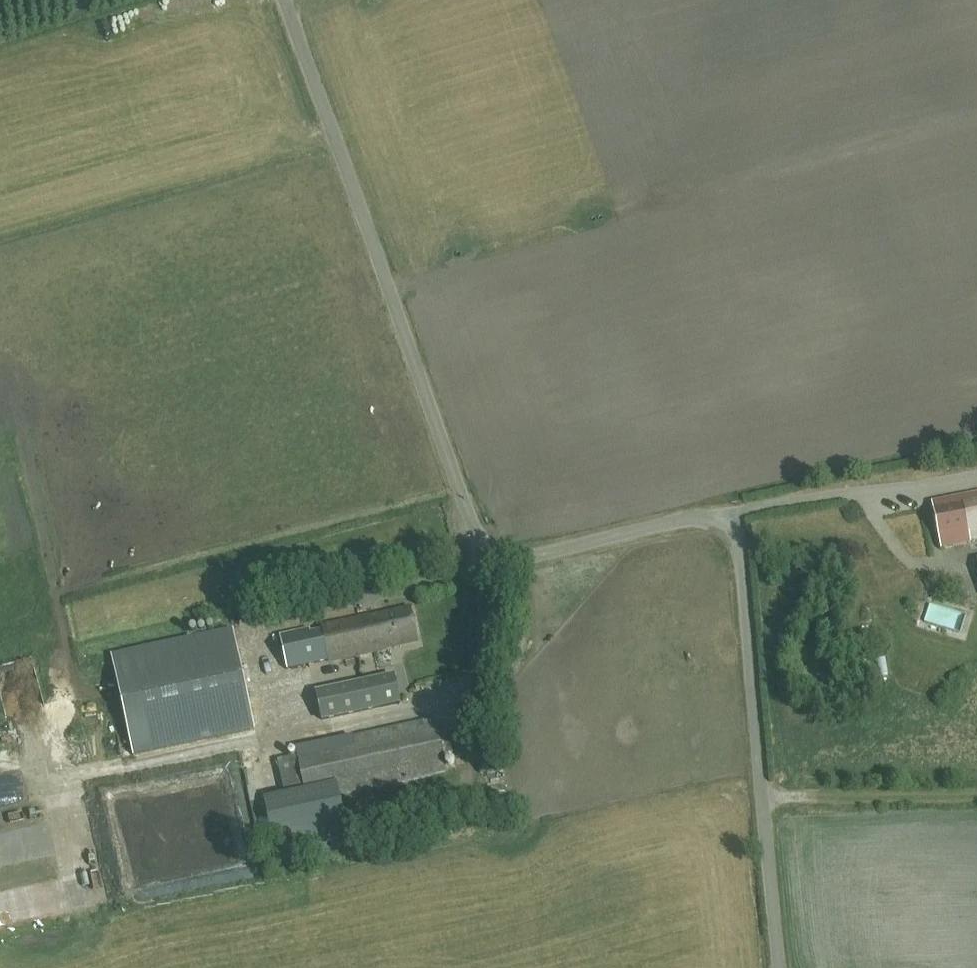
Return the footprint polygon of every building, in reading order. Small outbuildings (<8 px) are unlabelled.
[(971,542),(971,538),(976,537),(976,493),(931,502),(941,548),(971,542)] [(921,600),(926,615),(945,608),(940,594),(921,600)] [(417,645),(409,608),(379,615),(379,614),(279,636),(286,671),(398,646),(398,649),(417,645)] [(111,656),(133,755),(255,728),(233,629),(111,656)] [(316,697),(320,722),(368,711),(401,703),(398,691),(394,674),(361,681),(363,686),(316,697)] [(296,750),(297,756),(278,760),(286,801),(306,797),(307,802),(446,772),(442,755),(452,753),(448,734),(438,736),(435,719),(296,750)]
